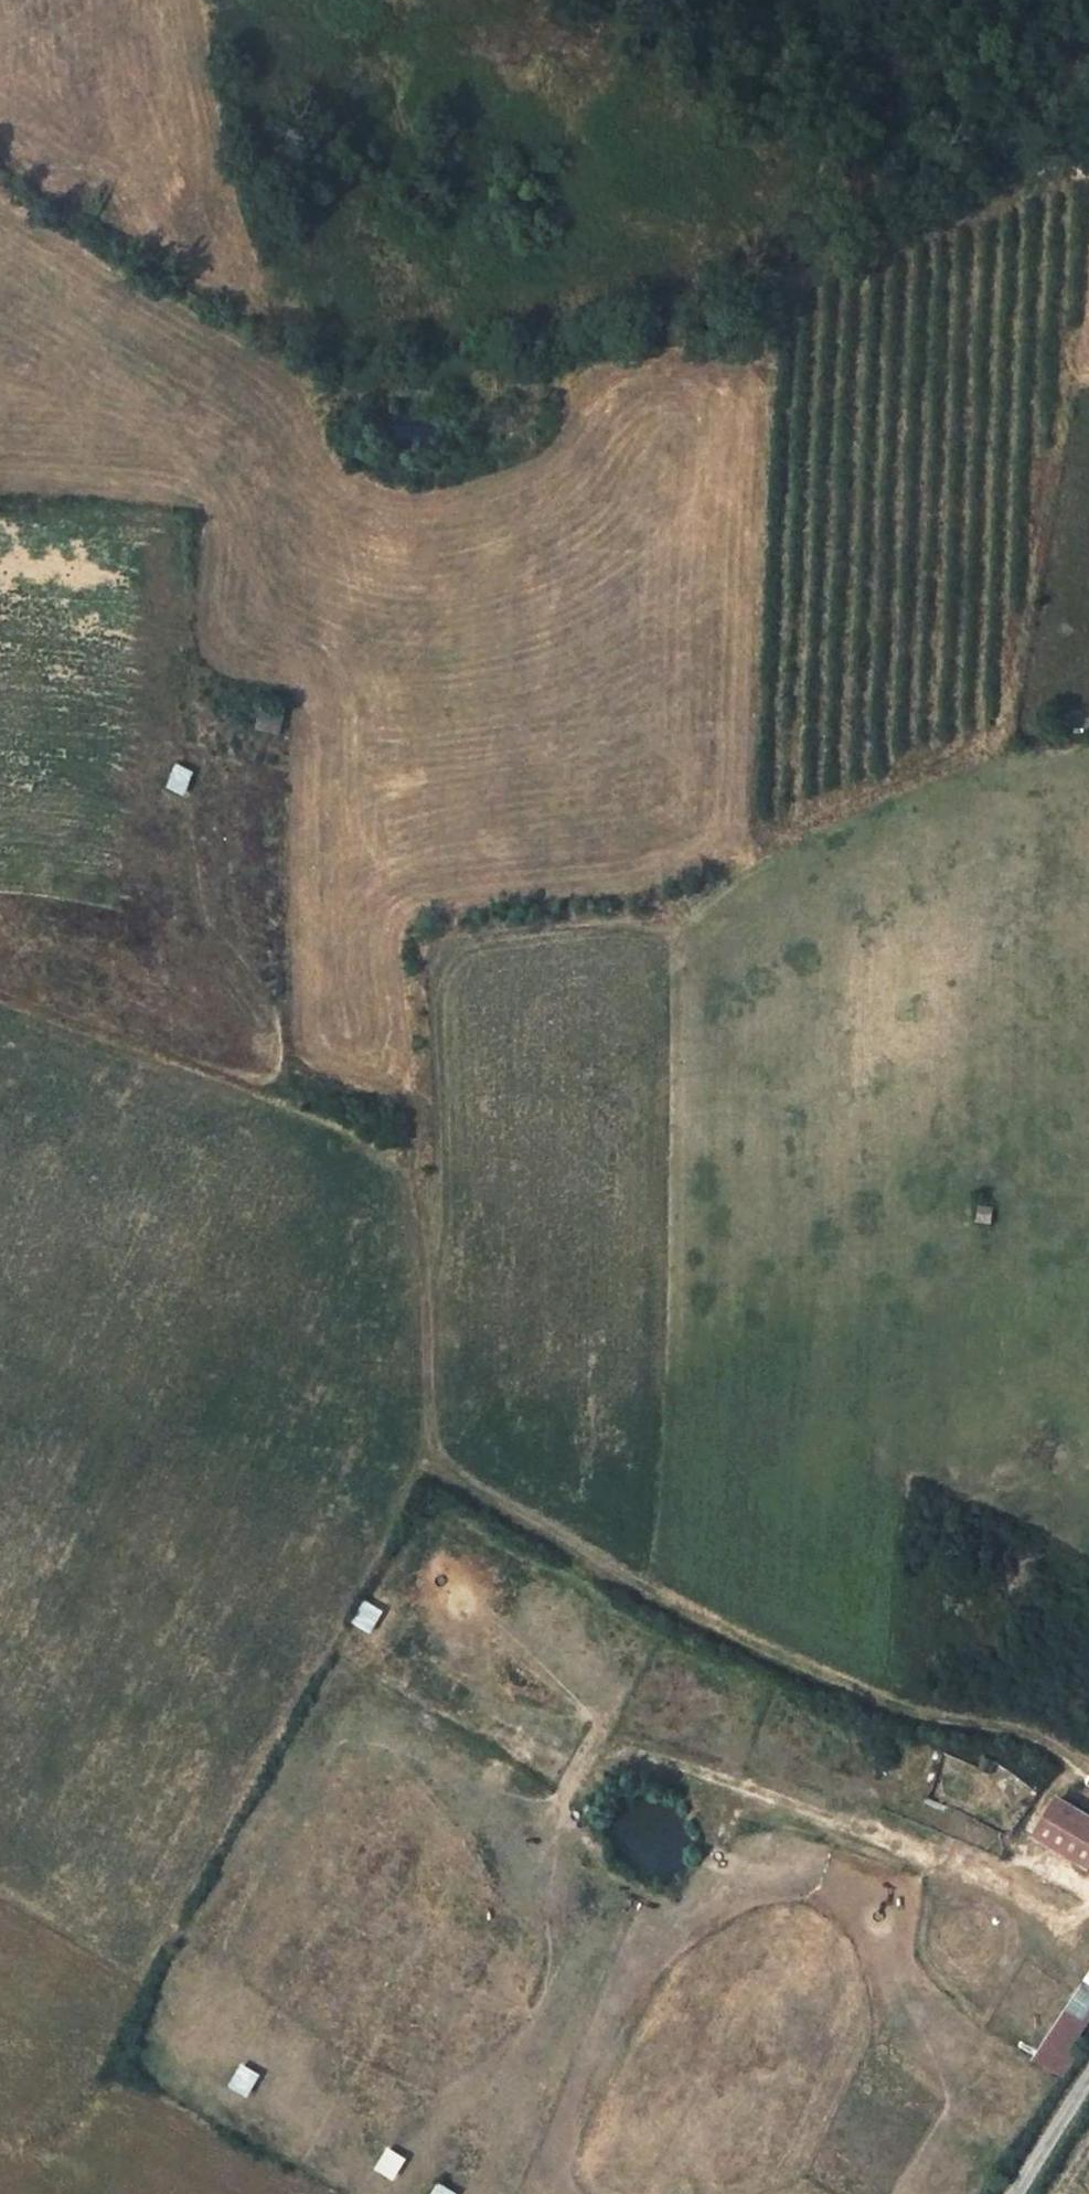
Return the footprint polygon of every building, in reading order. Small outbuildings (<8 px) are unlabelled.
[(281,708),(259,704),(257,725),(279,730),(281,708)] [(194,773),(173,762),(164,789),(183,799),(194,773)] [(995,1198),(982,1197),(981,1209),(994,1211),(995,1198)] [(371,1632),(383,1609),(364,1599),(352,1622),(371,1632)] [(1062,1795),(1039,1835),(1088,1866),(1088,1865),(1088,1812),(1062,1795)] [(1035,2060),(1066,2078),(1079,2057),(1072,2051),(1088,2026),(1088,1978),(1035,2060)] [(252,2096),(259,2069),(237,2063),(229,2089),(252,2096)] [(396,2179),(406,2155),(386,2147),(376,2170),(396,2179)] [(457,2192),(437,2181),(430,2193),(456,2193),(457,2192)]
